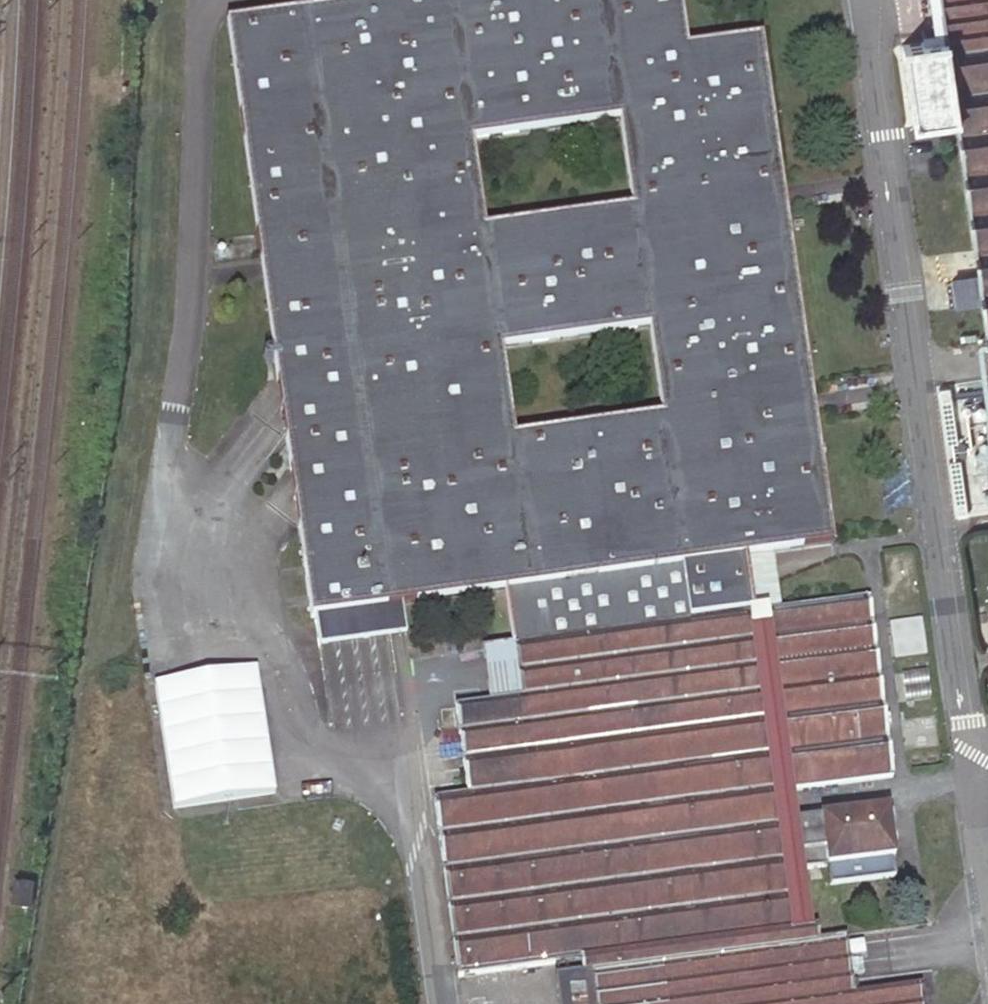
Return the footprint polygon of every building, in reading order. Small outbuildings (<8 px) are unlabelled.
[(863,599),(750,615),(741,556),(829,543),(755,39),(680,50),(673,0),(395,0),(223,25),(309,621),(315,620),(400,607),(505,592),(513,651),(521,702),(491,706),(457,711),(470,801),(433,806),(458,983),(598,963),(599,973),(556,979),(560,1003),(924,1003),(921,984),(856,994),(847,936),(819,940),(817,927),(811,928),(803,872),(827,869),(830,888),(897,878),(892,848),(895,848),(889,807),(796,821),(792,794),(890,780),(863,599)] [(944,41),(903,47),(915,128),(955,122),(987,347),(987,0),(938,0),(944,41)] [(976,295),(967,296),(965,281),(953,282),(956,309),(977,307),(976,295)] [(404,635),(400,607),(315,620),(319,648),(404,635)] [(927,659),(922,622),(890,626),(894,663),(927,659)] [(491,706),(521,702),(513,651),(486,667),(491,706)] [(30,903),(34,879),(14,876),(10,900),(30,903)]
